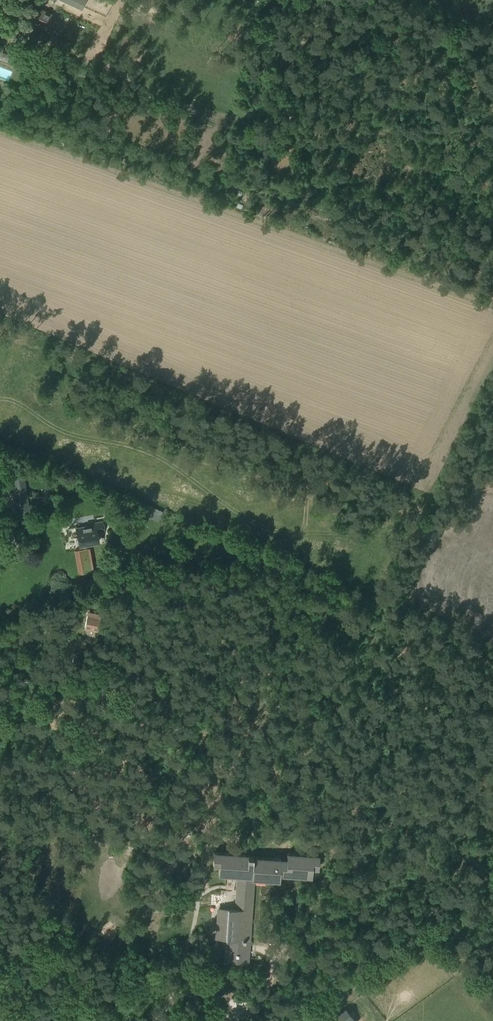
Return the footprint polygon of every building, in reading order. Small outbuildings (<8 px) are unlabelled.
[(49,13),(39,8),(32,22),(43,27),(44,25),(53,29),(57,20),(48,16),(49,13)] [(0,58),(0,61),(16,66),(20,56),(3,51),(0,58)] [(13,475),(15,490),(17,500),(29,498),(25,473),(13,475)] [(142,500),(139,510),(152,514),(154,504),(142,500)] [(95,525),(76,528),(79,545),(84,544),(85,547),(87,547),(87,544),(98,542),(96,531),(104,530),(102,521),(94,522),(95,525)] [(97,574),(87,575),(88,584),(99,582),(97,574)] [(87,615),(84,628),(97,631),(100,617),(87,615)] [(214,852),(213,865),(219,865),(218,874),(237,875),(235,909),(219,908),(217,938),(226,939),(225,960),(248,962),(254,878),(279,880),(279,874),(311,876),(312,868),(318,868),(318,855),(287,853),(287,859),(253,857),(253,856),(245,856),(245,854),(214,852)] [(204,975),(202,984),(218,987),(218,990),(229,993),(232,978),(222,976),(221,979),(204,975)] [(329,1020),(355,1020),(345,1008),(329,1020)]
